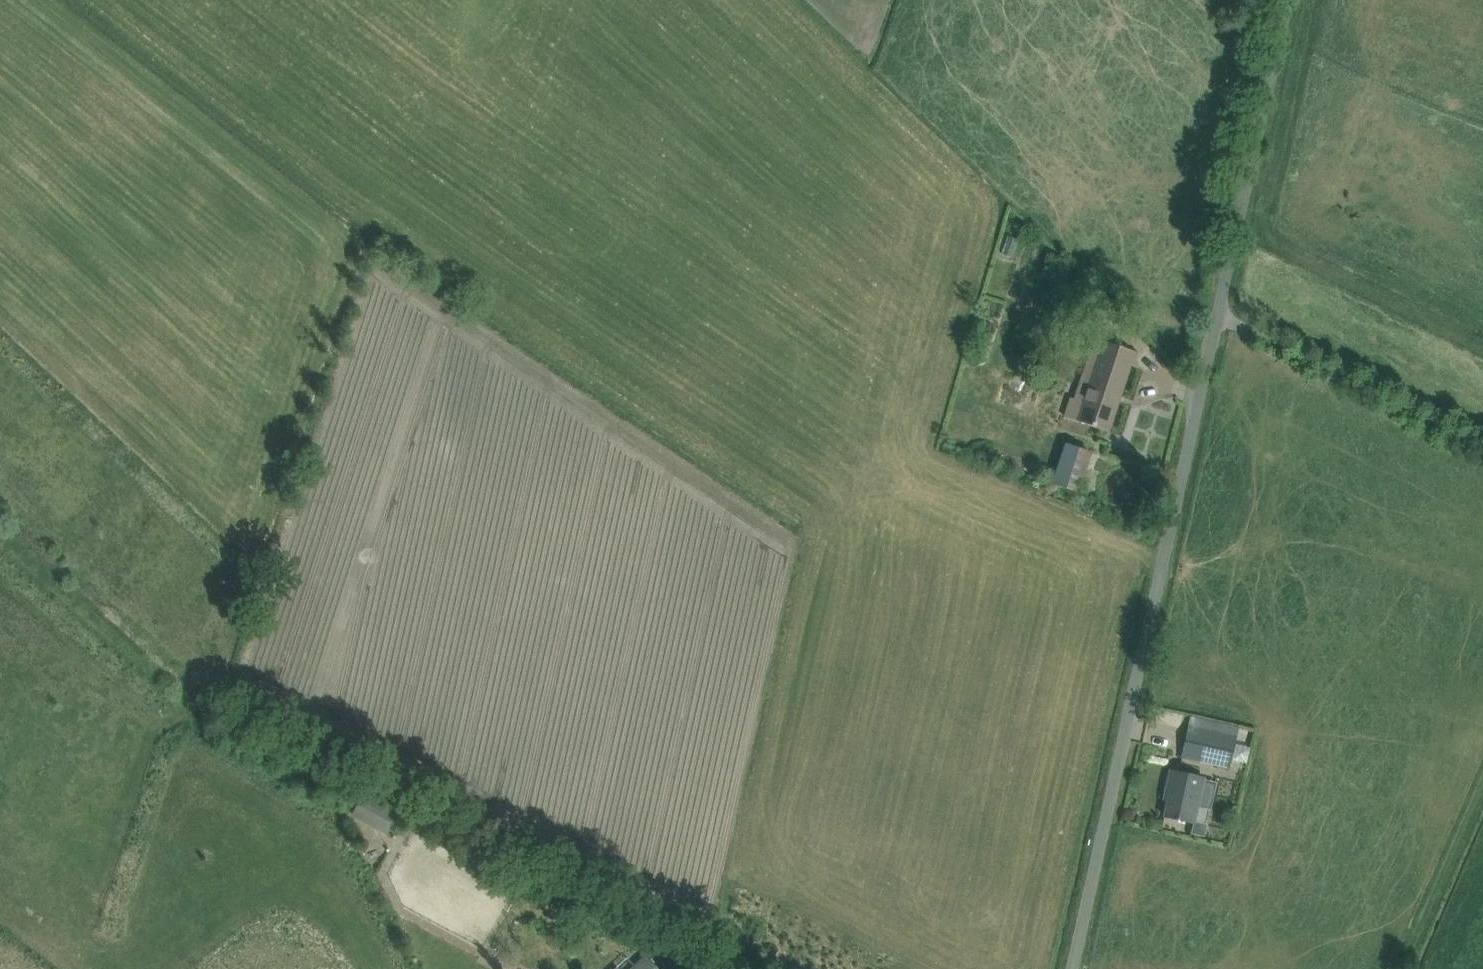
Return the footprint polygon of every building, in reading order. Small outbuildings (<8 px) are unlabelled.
[(1013,240),(1009,259),(1022,261),(1026,243),(1013,240)] [(1134,352),(1094,338),(1074,399),(1070,398),(1064,417),(1108,431),(1134,352)] [(1090,450),(1063,442),(1052,483),(1079,492),(1090,450)] [(1189,726),(1182,757),(1229,768),(1236,736),(1189,726)] [(1253,767),(1256,748),(1244,746),(1241,765),(1253,767)] [(1194,822),(1203,778),(1170,771),(1166,789),(1170,790),(1164,815),(1194,822)] [(359,802),(355,810),(388,828),(392,820),(395,815),(362,797),(359,802)] [(631,968),(657,968),(645,956),(631,968)]
